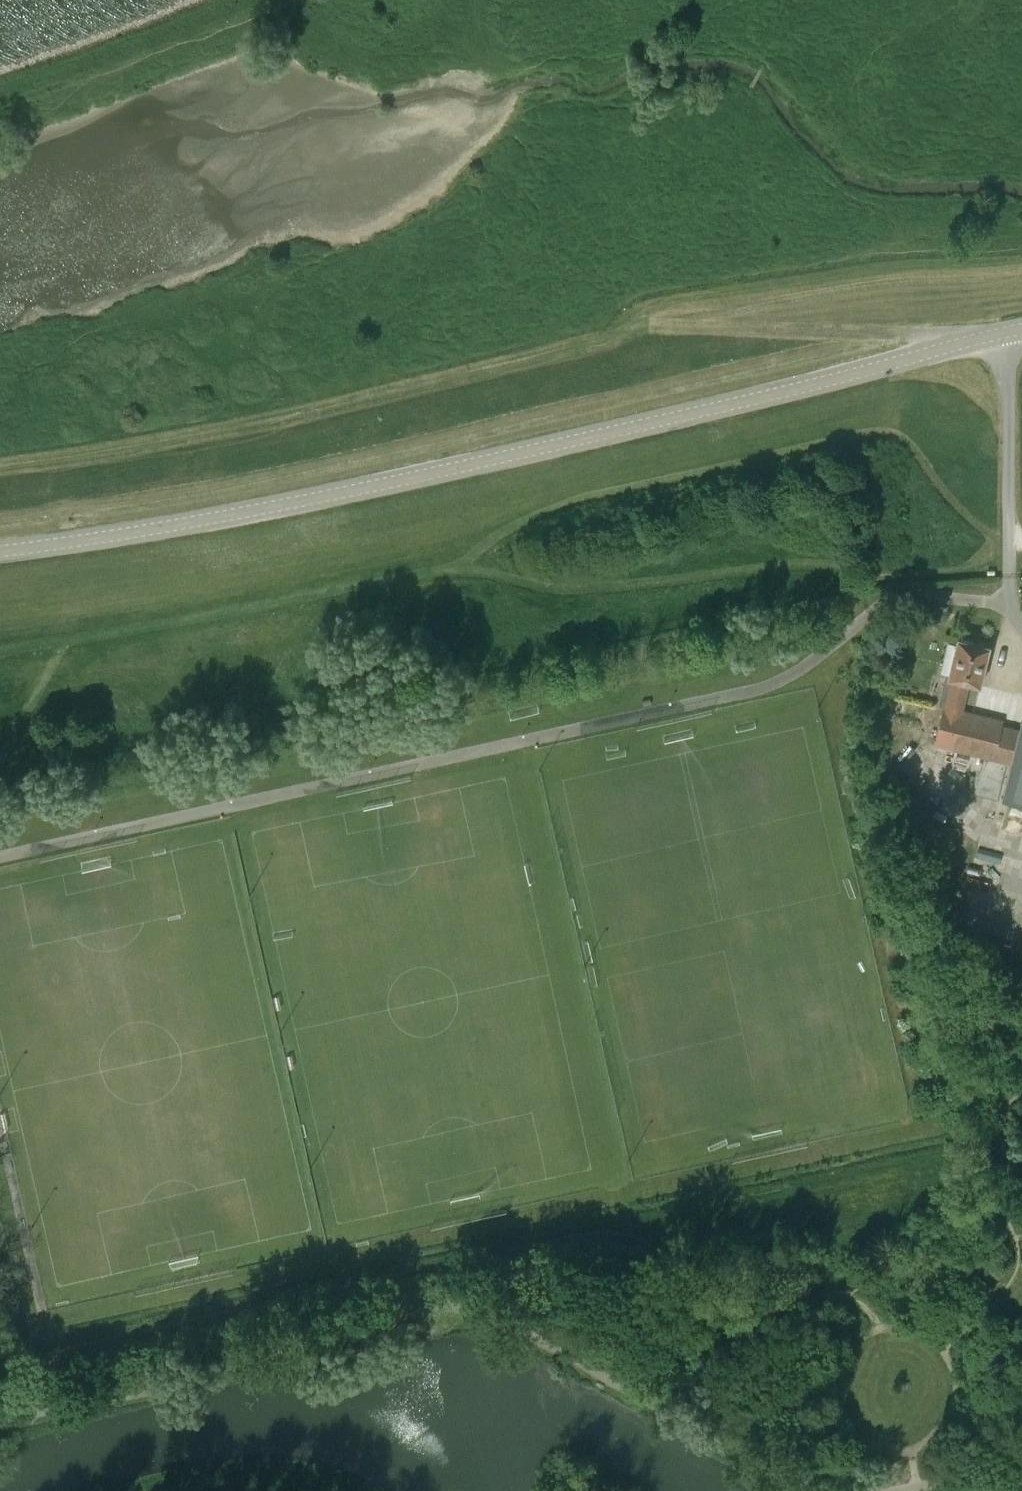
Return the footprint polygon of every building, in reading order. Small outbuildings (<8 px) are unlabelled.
[(946,676),(943,689),(967,695),(970,683),(980,685),(990,647),(958,639),(949,677),(946,676)] [(938,730),(935,744),(1010,764),(1002,799),(1021,805),(1021,717),(1019,730),(1002,725),(1003,720),(963,710),(967,695),(943,689),(935,720),(940,721),(938,730)]
